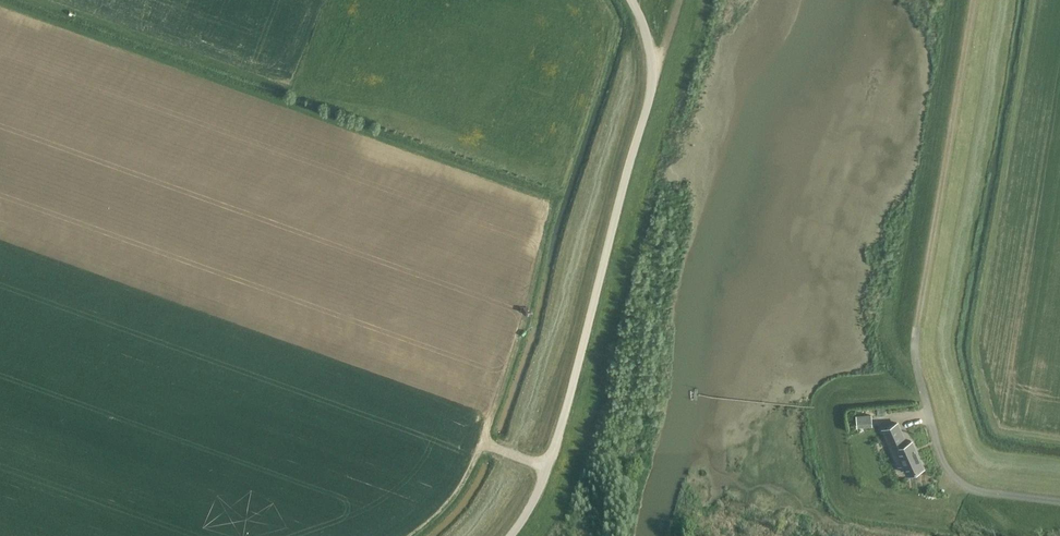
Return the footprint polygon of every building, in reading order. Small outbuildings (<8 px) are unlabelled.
[(897,423),(883,430),(897,461),(902,459),(908,472),(907,473),(908,473),(922,467),(911,441),(906,443),(897,423)]
